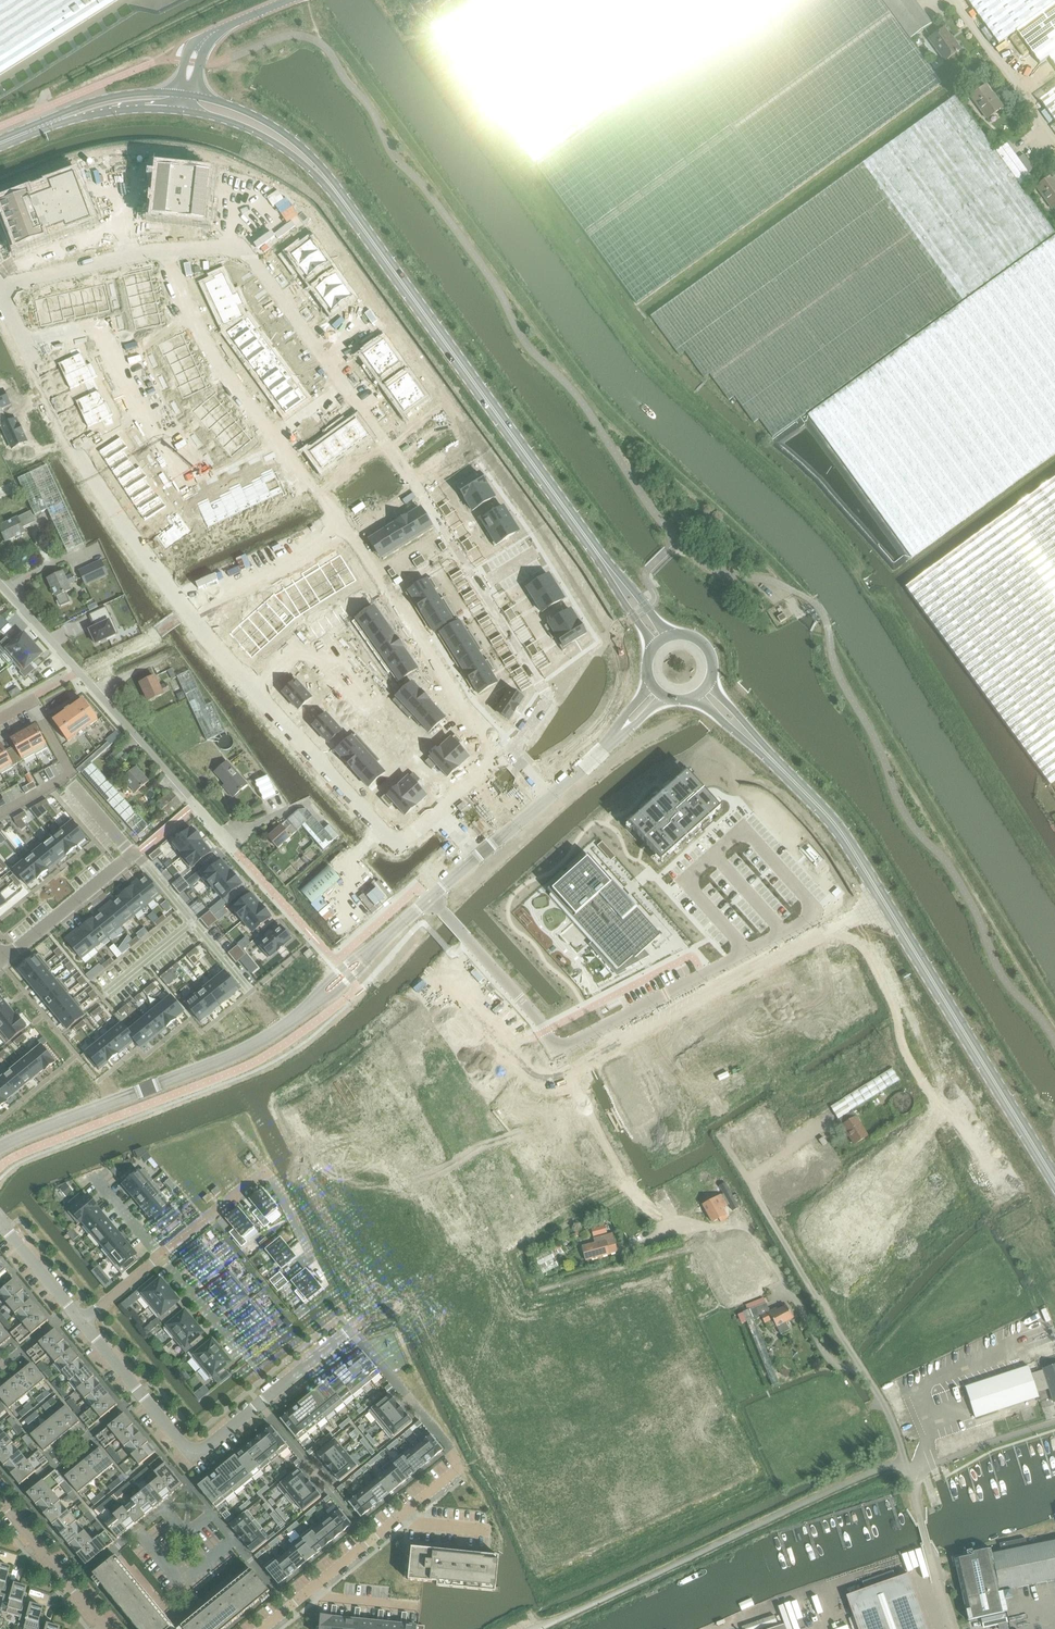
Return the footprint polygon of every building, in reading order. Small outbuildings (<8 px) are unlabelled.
[(87,0),(0,0),(0,56),(87,0)] [(0,56),(0,76),(120,0),(87,0),(0,56)] [(426,5),(431,1),(438,10),(452,0),(422,0),(426,5)] [(434,26),(534,163),(577,132),(597,118),(622,100),(659,73),(729,23),(760,0),(470,0),(434,26)] [(882,0),(765,0),(756,7),(703,45),(662,74),(579,133),(536,165),(568,210),(614,273),(637,305),(675,277),(680,273),(705,255),(728,239),(746,226),(772,207),(799,187),(856,146),(879,129),(942,84),(910,40),(882,0)] [(910,40),(932,24),(928,19),(914,0),(882,0),(910,40)] [(999,45),(1016,32),(1054,4),(1054,0),(966,0),(999,45)] [(1016,32),(1040,64),(1049,58),(1054,67),(1054,4),(1016,32)] [(945,62),(961,50),(954,40),(953,41),(944,29),(929,40),(945,62)] [(986,119),(1003,108),(996,98),(995,99),(986,86),(970,97),(986,119)] [(1054,122),(1054,91),(1040,101),(1054,122)] [(1041,216),(1022,189),(996,152),(982,134),(955,97),(938,109),(894,141),(818,196),(711,273),(693,286),(682,294),(657,312),(651,316),(658,326),(668,340),(673,347),(680,356),(685,351),(699,371),(704,378),(710,374),(719,387),(724,394),(729,400),(735,396),(748,415),(754,423),(760,418),(765,425),(773,437),(826,399),(849,382),(860,374),(871,366),(895,349),(911,337),(922,329),(956,305),(1000,273),(1023,257),(1054,234),(1041,216)] [(1007,144),(996,152),(1022,189),(1034,181),(1007,144)] [(155,167),(149,223),(208,229),(211,198),(210,198),(212,173),(155,167)] [(0,202),(0,214),(16,255),(97,225),(77,172),(0,202)] [(1054,208),(1054,180),(1053,176),(1037,188),(1053,210),(1054,208)] [(960,305),(877,365),(850,385),(809,415),(852,474),(902,543),(912,558),(980,508),(1008,488),(1022,478),(1054,454),(1054,236),(960,305)] [(297,248),(287,255),(298,269),(299,267),(320,252),(312,241),(299,250),(297,248)] [(320,252),(299,267),(307,279),(328,264),(320,252)] [(149,269),(128,274),(131,285),(151,281),(149,269)] [(215,279),(204,284),(209,295),(229,286),(223,273),(213,277),(215,279)] [(281,273),(275,278),(278,282),(285,278),(281,273)] [(336,274),(315,290),(323,301),(344,286),(336,274)] [(285,278),(278,282),(282,287),(288,282),(285,278)] [(151,281),(131,285),(133,296),(154,291),(151,281)] [(104,284),(92,287),(97,308),(109,305),(104,284)] [(229,286),(209,295),(214,305),(233,296),(229,286)] [(344,286),(323,301),(332,313),(352,297),(344,286)] [(92,287),(81,289),(86,310),(97,308),(92,287)] [(81,289),(69,292),(74,313),(86,310),(81,289)] [(154,291),(133,296),(136,307),(156,302),(154,291)] [(69,292),(58,295),(63,315),(74,313),(69,292)] [(58,295),(46,297),(51,318),(63,315),(58,295)] [(233,296),(214,305),(219,315),(238,306),(233,296)] [(46,297),(35,300),(37,311),(35,312),(37,321),(51,318),(46,297)] [(156,302),(136,307),(138,318),(159,313),(156,302)] [(238,306),(219,315),(224,325),(243,316),(238,306)] [(306,307),(300,311),(303,316),(309,311),(306,307)] [(309,311),(303,316),(306,320),(312,316),(309,311)] [(159,313),(138,318),(141,329),(161,324),(159,313)] [(244,320),(227,333),(234,343),(251,331),(244,320)] [(251,331),(234,343),(241,353),(259,341),(251,331)] [(182,333),(162,342),(167,353),(187,344),(182,333)] [(384,340),(363,356),(371,367),(392,352),(384,340)] [(259,341),(241,353),(249,363),(266,351),(259,341)] [(187,344),(167,353),(172,364),(192,355),(187,344)] [(72,357),(58,364),(64,377),(88,366),(79,348),(69,350),(72,357)] [(266,351),(249,363),(256,374),(273,361),(266,351)] [(392,352),(371,367),(379,379),(400,363),(392,352)] [(192,355),(172,364),(177,375),(197,366),(192,355)] [(273,361),(256,374),(263,384),(280,371),(273,361)] [(88,366),(64,377),(70,390),(84,383),(87,389),(96,385),(88,366)] [(197,366),(177,375),(182,385),(202,376),(197,366)] [(280,371),(263,384),(270,394),(288,381),(280,371)] [(354,373),(347,377),(351,382),(357,377),(354,373)] [(408,374),(387,389),(395,401),(416,386),(408,374)] [(202,376),(182,385),(188,396),(207,387),(202,376)] [(357,377),(351,382),(354,386),(360,382),(357,377)] [(288,381),(270,394),(278,404),(295,391),(288,381)] [(90,395),(76,402),(82,415),(105,404),(96,385),(87,389),(90,395)] [(395,401),(394,401),(404,415),(413,408),(412,406),(425,397),(416,386),(395,401)] [(5,416),(4,414),(2,409),(4,408),(10,405),(7,399),(3,390),(0,392),(0,418),(5,416)] [(295,391),(278,404),(285,414),(303,402),(295,391)] [(213,394),(197,408),(205,417),(221,404),(213,394)] [(341,394),(336,397),(341,404),(345,400),(341,394)] [(105,404),(82,415),(88,427),(102,421),(105,427),(114,422),(105,404)] [(221,404),(205,417),(212,426),(229,413),(221,404)] [(378,407),(372,411),(375,416),(381,411),(378,407)] [(320,409),(316,412),(320,418),(325,415),(320,409)] [(381,411),(375,416),(378,420),(384,415),(381,411)] [(316,412),(312,415),(316,421),(320,418),(316,412)] [(229,413),(212,426),(220,435),(236,422),(229,413)] [(0,418),(0,428),(2,427),(12,449),(27,442),(24,435),(23,434),(23,433),(19,425),(16,419),(13,421),(8,423),(7,420),(5,416),(0,418)] [(357,419),(345,427),(357,445),(369,436),(357,419)] [(236,422),(220,435),(228,444),(244,431),(236,422)] [(295,427),(291,430),(299,440),(302,438),(295,427)] [(345,427),(333,436),(346,453),(357,445),(345,427)] [(244,431),(228,444),(235,454),(252,440),(244,431)] [(333,436),(322,444),(334,462),(346,453),(333,436)] [(117,440),(99,452),(106,462),(123,450),(117,440)] [(322,444),(310,453),(322,470),(334,462),(322,444)] [(123,450),(106,462),(112,472),(130,460),(123,450)] [(130,460),(112,472),(118,481),(136,470),(130,460)] [(49,509),(69,552),(84,546),(48,467),(19,480),(35,515),(49,509)] [(136,470),(118,481),(125,491),(143,480),(136,470)] [(274,472),(263,478),(272,497),(283,492),(274,472)] [(465,479),(456,484),(464,497),(486,484),(479,473),(466,481),(465,479)] [(263,478),(252,483),(261,502),(272,497),(263,478)] [(906,588),(1040,771),(1050,786),(1054,782),(1054,479),(906,588)] [(143,480),(125,491),(131,501),(149,489),(143,480)] [(252,483),(242,488),(251,507),(261,502),(252,483)] [(486,484),(464,497),(472,510),(494,497),(486,484)] [(242,488),(231,493),(240,512),(251,507),(242,488)] [(149,489),(131,501),(138,511),(156,499),(149,489)] [(231,493),(220,497),(229,517),(240,512),(231,493)] [(220,497),(210,502),(219,522),(229,517),(220,497)] [(156,499),(138,511),(145,521),(162,509),(156,499)] [(210,502),(198,508),(207,527),(219,522),(210,502)] [(446,504),(440,508),(443,512),(449,508),(446,504)] [(503,506),(482,520),(489,532),(511,518),(503,506)] [(420,508),(408,516),(421,536),(433,528),(420,508)] [(449,508),(443,512),(446,517),(452,513),(449,508)] [(171,525),(156,536),(165,548),(186,533),(177,521),(182,518),(177,512),(167,520),(171,525)] [(31,513),(18,519),(18,518),(0,526),(0,529),(6,542),(24,533),(22,528),(36,522),(31,513)] [(408,516),(396,523),(408,544),(421,536),(408,516)] [(489,532),(487,533),(494,546),(519,531),(511,518),(489,532)] [(396,523),(383,531),(396,551),(408,544),(396,523)] [(383,531),(371,539),(383,559),(396,551),(383,531)] [(468,539),(462,543),(465,547),(471,544),(468,539)] [(443,542),(439,545),(443,551),(447,548),(443,542)] [(471,544),(465,547),(467,552),(474,548),(471,544)] [(274,593),(229,634),(252,658),(296,618),(357,580),(340,554),(275,594),(274,593)] [(422,555),(417,558),(421,564),(426,561),(422,555)] [(417,558),(413,561),(416,567),(421,564),(417,558)] [(101,562),(80,571),(86,585),(107,575),(101,562)] [(392,568),(388,571),(392,577),(396,575),(392,568)] [(68,585),(76,581),(73,575),(65,578),(63,573),(48,580),(61,608),(70,603),(66,593),(71,590),(68,585)] [(549,574),(527,588),(534,600),(556,586),(549,574)] [(400,576),(394,580),(397,584),(403,581),(400,576)] [(431,577),(409,591),(415,601),(438,587),(431,577)] [(556,586),(534,600),(542,612),(564,599),(556,586)] [(438,587),(415,601),(421,611),(444,598),(438,587)] [(444,598),(421,611),(428,622),(450,608),(444,598)] [(88,607),(88,609),(90,611),(98,608),(96,603),(88,607)] [(95,628),(89,630),(96,644),(118,634),(106,607),(89,615),(95,628)] [(374,607),(352,622),(359,632),(381,617),(374,607)] [(450,608),(428,622),(434,632),(457,618),(450,608)] [(511,608),(505,612),(508,617),(514,613),(511,608)] [(549,623),(544,626),(552,638),(554,637),(579,622),(571,610),(549,623)] [(514,613),(508,617),(510,621),(517,617),(514,613)] [(780,623),(787,619),(783,613),(777,618),(780,623)] [(0,620),(0,631),(8,623),(3,617),(0,620)] [(381,617),(359,632),(367,643),(388,627),(381,617)] [(459,622),(441,633),(447,643),(465,632),(459,622)] [(579,622),(554,637),(563,651),(574,644),(573,642),(586,634),(579,622)] [(388,627),(367,643),(374,653),(396,638),(388,627)] [(465,632),(447,643),(454,653),(472,642),(465,632)] [(0,644),(0,651),(3,655),(5,653),(11,659),(13,661),(33,643),(32,642),(33,641),(28,635),(27,636),(24,634),(13,644),(7,638),(0,644)] [(396,638),(374,653),(381,663),(403,648),(396,638)] [(472,642),(454,653),(460,663),(478,652),(472,642)] [(13,661),(12,662),(21,672),(20,673),(25,679),(35,669),(31,665),(42,654),(33,643),(13,661)] [(533,643),(527,647),(530,652),(536,648),(533,643)] [(403,648),(381,663),(388,673),(410,658),(403,648)] [(536,648),(530,652),(532,657),(539,653),(536,648)] [(478,652),(460,663),(466,673),(484,662),(478,652)] [(410,658),(388,673),(390,672),(397,682),(417,668),(410,658)] [(301,661),(295,666),(299,670),(304,665),(301,661)] [(484,662),(466,673),(472,683),(490,672),(484,662)] [(521,667),(515,671),(518,676),(524,672),(521,667)] [(190,671),(177,677),(207,740),(226,732),(213,703),(206,706),(201,694),(190,671)] [(490,672),(472,683),(479,694),(497,682),(490,672)] [(155,677),(140,684),(148,702),(164,694),(164,693),(170,690),(167,684),(160,687),(155,677)] [(296,681),(283,693),(289,699),(288,699),(292,703),(298,709),(311,698),(296,681)] [(412,682),(392,700),(401,709),(421,691),(412,682)] [(502,692),(495,703),(499,706),(496,711),(509,720),(523,698),(510,690),(507,695),(502,692)] [(421,691),(401,709),(409,718),(429,700),(421,691)] [(183,692),(176,695),(179,701),(186,698),(183,692)] [(331,694),(325,699),(329,703),(334,698),(331,694)] [(429,700),(409,718),(411,717),(418,725),(436,709),(429,700)] [(82,701),(53,722),(68,743),(82,733),(84,736),(85,735),(83,732),(97,722),(82,701)] [(436,709),(418,725),(419,725),(421,724),(429,732),(439,723),(442,727),(448,722),(436,709)] [(326,714),(313,726),(319,732),(322,737),(323,736),(328,743),(341,731),(326,714)] [(29,727),(22,731),(35,754),(36,755),(48,748),(35,725),(30,728),(29,727)] [(16,747),(11,750),(18,764),(35,754),(22,731),(15,735),(16,736),(11,739),(16,747)] [(356,733),(336,751),(344,760),(364,743),(356,733)] [(456,734),(440,748),(458,767),(468,758),(458,746),(463,742),(456,734)] [(364,743),(344,760),(352,769),(372,751),(364,743)] [(1,773),(2,774),(14,768),(13,767),(18,764),(11,750),(5,753),(1,745),(0,745),(0,771),(1,773)] [(440,748),(425,762),(432,770),(437,765),(447,777),(458,767),(440,748)] [(111,766),(124,755),(119,749),(106,760),(111,766)] [(372,751),(352,769),(360,778),(380,760),(372,751)] [(380,760),(360,778),(372,791),(378,786),(374,782),(384,773),(376,764),(380,760)] [(233,797),(247,784),(227,762),(215,773),(228,787),(225,789),(233,797)] [(93,763),(81,773),(138,836),(149,826),(93,763)] [(135,793),(149,782),(136,767),(122,779),(124,781),(119,786),(124,791),(129,786),(135,793)] [(49,768),(45,771),(50,780),(55,777),(49,768)] [(396,784),(396,785),(415,806),(426,796),(415,784),(420,780),(413,773),(398,786),(396,784)] [(665,792),(628,825),(645,843),(662,862),(720,810),(687,773),(665,792)] [(29,774),(25,776),(30,784),(34,782),(29,774)] [(268,777),(256,782),(264,800),(276,795),(268,777)] [(396,785),(381,799),(389,808),(394,804),(405,815),(415,806),(396,785)] [(158,807),(164,813),(166,817),(181,804),(170,790),(155,804),(158,807)] [(291,826),(296,832),(302,826),(323,850),(339,836),(329,825),(324,830),(307,810),(298,811),(281,826),(286,831),(291,826)] [(69,818),(59,827),(61,829),(61,828),(76,846),(86,838),(73,822),(69,818)] [(286,831),(281,826),(268,838),(278,849),(291,837),(291,836),(296,832),(291,826),(286,831)] [(52,836),(51,836),(66,854),(65,854),(66,855),(77,847),(76,846),(61,828),(61,829),(52,836)] [(176,842),(172,846),(181,857),(201,841),(201,842),(202,841),(192,829),(176,842)] [(50,834),(40,842),(56,862),(65,854),(66,854),(51,836),(52,836),(50,834)] [(181,857),(180,858),(190,869),(210,853),(201,842),(201,841),(181,857)] [(40,842),(31,850),(47,870),(47,869),(56,862),(40,842)] [(159,848),(149,857),(153,862),(163,853),(159,848)] [(809,848),(806,852),(814,861),(818,858),(809,848)] [(31,850),(21,858),(37,878),(38,879),(48,870),(47,869),(47,870),(31,850)] [(588,855),(548,890),(595,943),(588,949),(618,973),(640,962),(636,958),(660,936),(588,855)] [(21,858),(11,866),(14,870),(27,886),(37,878),(21,858)] [(167,868),(172,864),(169,860),(164,864),(167,868)] [(221,862),(201,879),(211,891),(214,888),(213,888),(231,874),(230,873),(221,862)] [(231,874),(213,888),(214,888),(223,899),(235,889),(241,884),(231,872),(230,873),(231,874)] [(133,887),(147,905),(160,893),(146,876),(133,887)] [(182,877),(172,885),(176,890),(186,882),(182,877)] [(186,882),(176,890),(180,895),(190,886),(186,882)] [(133,886),(119,897),(119,898),(120,898),(134,915),(147,905),(133,887),(133,886)] [(223,899),(209,910),(210,911),(214,916),(240,895),(235,889),(223,899)] [(251,895),(233,910),(242,922),(243,921),(260,907),(260,906),(251,895)] [(119,898),(107,909),(121,926),(134,915),(120,898),(119,898)] [(260,907),(243,921),(252,932),(271,917),(261,905),(260,906),(260,907)] [(94,919),(94,920),(108,937),(121,926),(107,909),(94,919)] [(210,911),(200,919),(204,924),(214,916),(210,911)] [(159,919),(153,912),(148,917),(154,924),(154,923),(159,919)] [(214,916),(204,924),(208,929),(218,921),(214,916)] [(93,918),(79,930),(80,931),(94,948),(108,937),(94,920),(94,919),(93,918)] [(144,928),(136,935),(138,936),(141,940),(148,933),(144,928)] [(281,928),(258,946),(268,958),(277,951),(278,951),(285,946),(284,945),(291,939),(289,938),(291,936),(284,928),(282,929),(281,928)] [(80,931),(67,942),(70,946),(69,947),(76,956),(77,954),(81,959),(94,948),(80,931)] [(238,945),(228,953),(232,958),(242,950),(238,945)] [(118,950),(114,954),(118,959),(122,955),(118,950)] [(242,950),(232,958),(236,963),(240,960),(246,955),(242,950)] [(310,950),(304,954),(308,959),(313,954),(310,950)] [(39,953),(19,970),(27,980),(47,963),(39,953)] [(246,955),(240,960),(251,973),(257,968),(246,955)] [(107,962),(102,957),(98,960),(103,966),(107,962)] [(47,963),(27,980),(32,986),(50,972),(51,972),(53,970),(47,963)] [(223,970),(213,979),(214,981),(215,980),(230,998),(240,990),(223,970)] [(91,971),(86,976),(90,981),(95,977),(91,971)] [(50,972),(32,986),(32,987),(38,994),(56,979),(56,978),(51,972),(50,972)] [(56,979),(38,994),(44,1000),(64,984),(58,977),(56,978),(56,979)] [(206,988),(205,988),(220,1006),(230,998),(215,980),(214,981),(206,988)] [(64,984),(44,1000),(50,1008),(68,993),(70,992),(64,984)] [(202,984),(192,992),(210,1014),(220,1006),(205,988),(206,988),(202,984)] [(192,992),(182,1000),(200,1022),(210,1014),(192,992)] [(68,993),(50,1008),(55,1015),(74,1000),(73,1000),(68,993)] [(161,1002),(175,1019),(184,1012),(170,995),(161,1002)] [(74,1000),(55,1015),(61,1022),(79,1007),(80,1008),(82,1006),(75,998),(73,1000),(74,1000)] [(159,1000),(150,1007),(152,1009),(166,1026),(166,1027),(176,1020),(175,1019),(161,1002),(159,1000)] [(0,1013),(0,1031),(17,1017),(16,1017),(8,1007),(0,1013)] [(79,1007),(61,1022),(67,1029),(86,1015),(80,1008),(79,1007)] [(152,1009),(143,1016),(157,1033),(166,1026),(152,1009)] [(6,1045),(26,1028),(25,1026),(27,1025),(23,1020),(21,1021),(17,1016),(16,1017),(17,1017),(0,1031),(0,1038),(6,1045)] [(135,1023),(149,1040),(157,1033),(143,1016),(135,1023)] [(118,1020),(109,1028),(111,1030),(111,1029),(125,1046),(133,1040),(134,1039),(125,1028),(118,1020)] [(125,1028),(134,1039),(133,1040),(140,1048),(149,1040),(135,1023),(134,1021),(125,1028)] [(111,1030),(102,1036),(116,1053),(117,1053),(125,1046),(111,1029),(111,1030)] [(102,1036),(94,1043),(108,1060),(108,1061),(108,1062),(118,1054),(117,1053),(116,1053),(102,1036)] [(38,1041),(42,1047),(47,1043),(43,1038),(38,1041)] [(38,1041),(28,1050),(44,1069),(44,1070),(45,1071),(55,1062),(50,1057),(52,1055),(47,1049),(45,1050),(38,1041)] [(94,1043),(85,1051),(99,1068),(108,1061),(108,1060),(94,1043)] [(28,1050),(18,1058),(21,1062),(22,1062),(35,1077),(44,1070),(44,1069),(28,1050)] [(12,1069),(25,1085),(35,1077),(22,1062),(21,1062),(12,1069)] [(1,1075),(15,1093),(25,1085),(12,1069),(11,1067),(1,1075)] [(6,1101),(15,1093),(1,1075),(0,1073),(0,1094),(6,1101)] [(824,1137),(819,1141),(823,1146),(827,1143),(824,1137)] [(147,1152),(142,1157),(146,1162),(152,1157),(147,1152)] [(123,1185),(133,1197),(152,1181),(152,1182),(153,1181),(143,1169),(138,1173),(133,1168),(122,1178),(126,1183),(123,1185)] [(133,1197),(143,1208),(161,1193),(152,1182),(152,1181),(133,1197)] [(67,1185),(60,1191),(66,1198),(73,1192),(67,1185)] [(217,1187),(211,1192),(215,1197),(221,1192),(217,1187)] [(248,1202),(259,1215),(254,1220),(262,1230),(268,1225),(263,1219),(275,1209),(260,1192),(248,1202)] [(78,1225),(82,1222),(82,1221),(97,1208),(88,1196),(85,1199),(80,1193),(68,1203),(73,1208),(68,1213),(78,1225)] [(143,1208),(152,1219),(152,1220),(168,1207),(168,1206),(165,1203),(168,1200),(161,1193),(143,1208)] [(212,1200),(208,1195),(202,1199),(207,1204),(212,1200)] [(168,1206),(168,1207),(152,1220),(152,1219),(152,1220),(162,1232),(165,1229),(169,1235),(181,1225),(177,1219),(178,1218),(168,1206)] [(88,1235),(91,1233),(107,1219),(97,1208),(82,1221),(82,1222),(85,1225),(82,1227),(88,1235)] [(248,1242),(243,1236),(254,1227),(239,1209),(227,1219),(239,1232),(233,1237),(242,1247),(248,1242)] [(98,1247),(101,1244),(116,1231),(107,1219),(91,1233),(94,1236),(91,1239),(97,1246),(98,1247)] [(67,1234),(73,1241),(74,1241),(79,1236),(73,1229),(67,1234)] [(107,1258),(110,1256),(110,1255),(126,1242),(116,1231),(101,1244),(104,1248),(101,1250),(107,1257),(107,1258)] [(280,1239),(267,1250),(282,1268),(295,1257),(280,1239)] [(133,1256),(136,1254),(126,1242),(110,1255),(110,1256),(120,1267),(118,1269),(122,1274),(137,1261),(133,1256)] [(187,1266),(191,1272),(209,1257),(209,1256),(200,1246),(197,1249),(193,1244),(181,1254),(185,1259),(184,1260),(188,1265),(187,1266)] [(205,1278),(209,1283),(221,1273),(220,1273),(216,1268),(221,1265),(212,1254),(209,1256),(209,1257),(191,1272),(196,1278),(197,1276),(201,1281),(205,1278)] [(3,1283),(11,1276),(0,1262),(0,1280),(3,1283)] [(105,1289),(113,1282),(98,1266),(91,1272),(105,1289)] [(214,1295),(219,1301),(240,1283),(231,1273),(230,1274),(225,1269),(220,1273),(221,1273),(209,1283),(213,1288),(211,1290),(215,1294),(214,1295)] [(306,1271),(293,1282),(299,1289),(295,1292),(304,1303),(321,1289),(306,1271)] [(274,1286),(284,1277),(280,1272),(270,1281),(274,1286)] [(141,1296),(150,1307),(171,1289),(166,1284),(164,1285),(160,1280),(159,1281),(154,1276),(138,1290),(142,1295),(141,1296)] [(284,1277),(279,1282),(274,1286),(278,1291),(288,1283),(284,1277)] [(6,1303),(23,1290),(14,1279),(0,1291),(0,1296),(6,1303)] [(231,1309),(235,1314),(251,1300),(247,1295),(248,1294),(240,1283),(219,1301),(224,1307),(225,1306),(229,1310),(231,1309)] [(257,1285),(252,1289),(257,1294),(262,1290),(257,1285)] [(157,1317),(162,1322),(179,1308),(175,1304),(178,1301),(174,1296),(175,1295),(171,1289),(150,1307),(158,1316),(157,1317)] [(6,1303),(14,1313),(31,1300),(23,1290),(6,1303)] [(763,1298),(745,1306),(747,1310),(765,1303),(763,1298)] [(14,1313),(22,1323),(23,1324),(40,1310),(31,1300),(14,1313)] [(238,1327),(243,1333),(261,1318),(261,1319),(264,1316),(256,1306),(251,1300),(235,1314),(239,1319),(235,1322),(239,1326),(238,1327)] [(766,1303),(749,1310),(754,1321),(761,1317),(771,1312),(766,1303)] [(785,1323),(793,1318),(787,1307),(778,1311),(777,1309),(771,1312),(761,1317),(765,1323),(772,1319),(781,1334),(789,1330),(785,1323)] [(174,1340),(177,1337),(177,1336),(195,1321),(190,1316),(189,1317),(185,1312),(183,1313),(179,1308),(162,1322),(166,1327),(165,1329),(174,1340)] [(48,1320),(40,1310),(23,1324),(22,1323),(10,1333),(14,1338),(20,1333),(21,1335),(16,1339),(19,1344),(48,1320)] [(749,1310),(743,1312),(773,1386),(779,1384),(754,1321),(749,1310)] [(746,1323),(742,1313),(737,1315),(741,1325),(746,1323)] [(270,1328),(261,1319),(261,1318),(243,1333),(248,1339),(249,1338),(253,1342),(259,1337),(262,1341),(270,1335),(267,1331),(270,1328)] [(286,1318),(283,1321),(289,1328),(293,1325),(286,1318)] [(7,1320),(2,1323),(9,1331),(13,1328),(7,1320)] [(187,1354),(191,1350),(205,1339),(201,1334),(202,1333),(198,1328),(199,1327),(195,1321),(177,1336),(177,1337),(185,1346),(182,1348),(187,1354)] [(1,1345),(10,1338),(0,1326),(0,1344),(1,1345)] [(48,1353),(48,1354),(64,1340),(55,1329),(26,1352),(30,1357),(36,1353),(37,1354),(32,1359),(35,1363),(48,1353)] [(193,1358),(201,1368),(222,1351),(217,1345),(216,1346),(212,1341),(209,1344),(205,1339),(191,1350),(195,1355),(193,1358)] [(48,1354),(55,1362),(71,1349),(64,1340),(48,1354)] [(163,1348),(158,1352),(163,1358),(168,1353),(163,1348)] [(55,1362),(62,1371),(79,1358),(71,1349),(55,1362)] [(227,1356),(222,1351),(201,1368),(210,1378),(216,1373),(220,1377),(227,1371),(224,1367),(230,1362),(226,1357),(227,1356)] [(363,1352),(354,1360),(371,1381),(380,1373),(363,1352)] [(62,1371),(70,1380),(86,1367),(79,1358),(62,1371)] [(354,1360),(345,1367),(362,1388),(371,1381),(354,1360)] [(37,1366),(43,1372),(46,1369),(41,1362),(37,1366)] [(31,1363),(22,1370),(35,1387),(44,1379),(31,1363)] [(1031,1374),(1032,1376),(1038,1393),(1049,1389),(1053,1403),(1054,1402),(1054,1365),(1042,1369),(1042,1370),(1031,1374)] [(70,1380),(77,1389),(94,1376),(86,1367),(70,1380)] [(345,1367),(335,1375),(353,1396),(362,1388),(345,1367)] [(1029,1367),(966,1388),(976,1419),(1039,1398),(1038,1394),(1038,1393),(1032,1376),(1031,1374),(1029,1367)] [(53,1377),(46,1369),(43,1372),(49,1380),(53,1377)] [(22,1370),(13,1377),(27,1394),(35,1387),(22,1370)] [(335,1375),(326,1382),(344,1403),(353,1396),(335,1375)] [(77,1389),(84,1398),(101,1385),(94,1376),(77,1389)] [(13,1377),(4,1384),(18,1401),(27,1394),(13,1377)] [(52,1383),(57,1390),(62,1387),(56,1380),(52,1383)] [(326,1382),(317,1389),(335,1410),(344,1403),(326,1382)] [(18,1401),(4,1384),(0,1388),(0,1397),(9,1408),(18,1401)] [(84,1398),(92,1407),(92,1408),(109,1394),(101,1385),(84,1398)] [(47,1389),(41,1394),(45,1398),(50,1393),(47,1389)] [(317,1389),(308,1397),(325,1418),(335,1410),(317,1389)] [(60,1393),(64,1398),(68,1395),(64,1390),(60,1393)] [(39,1403),(45,1398),(41,1394),(35,1399),(39,1403)] [(117,1405),(109,1394),(92,1408),(92,1407),(79,1417),(83,1422),(89,1417),(90,1419),(85,1423),(89,1428),(117,1405)] [(368,1411),(376,1421),(397,1404),(389,1394),(368,1411)] [(53,1397),(47,1401),(51,1406),(56,1401),(53,1397)] [(308,1397),(299,1404),(316,1425),(325,1418),(308,1397)] [(67,1402),(72,1408),(76,1405),(71,1399),(67,1402)] [(45,1410),(51,1406),(47,1401),(41,1406),(45,1410)] [(30,1403),(24,1408),(27,1412),(33,1408),(30,1403)] [(299,1404),(290,1412),(307,1433),(316,1425),(299,1404)] [(405,1413),(397,1404),(376,1421),(384,1430),(405,1413)] [(2,1405),(0,1407),(0,1412),(3,1416),(8,1412),(2,1405)] [(66,1405),(57,1413),(70,1429),(79,1422),(66,1405)] [(83,1413),(76,1405),(72,1408),(79,1417),(83,1413)] [(22,1417),(27,1412),(24,1408),(18,1413),(22,1417)] [(36,1411),(30,1415),(33,1420),(39,1415),(36,1411)] [(290,1412),(280,1420),(298,1441),(307,1433),(290,1412)] [(57,1413),(48,1420),(62,1436),(70,1429),(57,1413)] [(124,1413),(96,1437),(99,1441),(105,1437),(106,1438),(101,1443),(105,1448),(122,1433),(133,1424),(124,1413)] [(412,1422),(405,1413),(384,1430),(391,1440),(412,1422)] [(28,1424),(33,1420),(30,1415),(24,1420),(28,1424)] [(7,1420),(12,1427),(17,1423),(11,1416),(7,1420)] [(48,1420),(39,1427),(53,1443),(62,1436),(48,1420)] [(23,1431),(17,1423),(12,1427),(18,1434),(23,1431)] [(116,1438),(123,1447),(140,1433),(133,1424),(122,1433),(116,1438)] [(44,1451),(53,1443),(39,1427),(30,1434),(44,1451)] [(272,1427),(262,1435),(277,1452),(276,1453),(279,1456),(289,1448),(272,1427)] [(12,1442),(5,1433),(0,1437),(0,1453),(12,1442)] [(123,1447),(131,1456),(148,1442),(140,1433),(123,1447)] [(21,1438),(27,1445),(32,1442),(26,1434),(21,1438)] [(262,1435),(253,1442),(268,1460),(268,1459),(276,1453),(277,1452),(262,1435)] [(431,1435),(422,1443),(434,1457),(443,1450),(431,1435)] [(317,1454),(325,1463),(342,1449),(334,1439),(317,1454)] [(3,1465),(20,1451),(12,1442),(0,1453),(0,1461),(3,1465)] [(38,1449),(32,1442),(27,1445),(33,1453),(38,1449)] [(148,1442),(131,1456),(138,1465),(156,1451),(148,1442)] [(253,1442),(244,1449),(259,1467),(258,1468),(261,1471),(271,1463),(268,1459),(268,1460),(253,1442)] [(434,1457),(422,1443),(413,1450),(425,1465),(434,1457)] [(367,1444),(364,1446),(372,1455),(375,1453),(367,1444)] [(106,1449),(112,1456),(116,1453),(110,1446),(106,1449)] [(100,1447),(91,1454),(104,1471),(113,1463),(100,1447)] [(310,1455),(315,1451),(312,1447),(306,1451),(310,1455)] [(416,1472),(425,1465),(413,1450),(410,1447),(400,1455),(403,1458),(404,1458),(416,1472)] [(244,1449),(235,1457),(250,1475),(250,1474),(258,1468),(259,1467),(244,1449)] [(325,1463),(332,1472),(350,1458),(349,1457),(342,1449),(325,1463)] [(28,1461),(11,1474),(20,1485),(48,1461),(44,1457),(39,1461),(37,1459),(43,1455),(39,1450),(27,1460),(28,1461)] [(3,1465),(11,1474),(28,1461),(27,1460),(20,1451),(3,1465)] [(116,1453),(112,1456),(118,1464),(122,1460),(116,1453)] [(91,1454),(82,1461),(96,1478),(104,1471),(91,1454)] [(353,1454),(349,1457),(350,1458),(332,1472),(340,1482),(361,1465),(353,1454)] [(149,1465),(158,1477),(159,1477),(172,1493),(183,1485),(160,1456),(149,1465)] [(235,1457),(226,1464),(243,1485),(253,1478),(250,1474),(250,1475),(235,1457)] [(395,1465),(406,1480),(416,1472),(404,1458),(403,1458),(395,1465)] [(82,1461),(74,1468),(87,1485),(96,1478),(82,1461)] [(123,1462),(119,1465),(126,1473),(130,1470),(123,1462)] [(226,1464),(217,1472),(234,1493),(243,1485),(226,1464)] [(395,1465),(385,1473),(397,1487),(406,1480),(395,1465)] [(146,1467),(140,1472),(143,1477),(150,1471),(146,1467)] [(78,1492),(87,1485),(74,1468),(65,1476),(78,1492)] [(280,1483),(288,1493),(306,1478),(298,1469),(280,1483)] [(27,1493),(36,1504),(52,1491),(64,1481),(60,1476),(55,1481),(54,1479),(59,1474),(55,1470),(27,1493)] [(137,1482),(143,1477),(140,1472),(133,1478),(137,1482)] [(217,1472),(208,1479),(225,1500),(234,1493),(217,1472)] [(385,1473),(376,1480),(388,1495),(397,1487),(385,1473)] [(158,1477),(150,1484),(163,1501),(172,1493),(159,1477),(158,1477)] [(293,1504),(296,1502),(313,1488),(306,1478),(288,1493),(285,1495),(293,1504)] [(119,1479),(114,1483),(118,1488),(123,1484),(119,1479)] [(215,1508),(225,1500),(208,1479),(198,1487),(215,1508)] [(376,1480),(367,1488),(379,1502),(388,1495),(376,1480)] [(128,1482),(122,1487),(125,1492),(132,1486),(128,1482)] [(112,1493),(118,1488),(114,1483),(108,1488),(112,1493)] [(63,1487),(68,1494),(72,1490),(67,1484),(63,1487)] [(150,1484),(141,1492),(154,1508),(163,1501),(150,1484)] [(119,1497),(125,1492),(122,1487),(115,1492),(119,1497)] [(321,1497),(313,1488),(296,1502),(303,1511),(321,1497)] [(367,1488),(358,1495),(370,1509),(379,1502),(367,1488)] [(79,1499),(72,1490),(68,1494),(75,1502),(79,1499)] [(36,1504),(44,1514),(60,1500),(52,1491),(36,1504)] [(141,1492),(132,1499),(145,1516),(154,1508),(141,1492)] [(102,1493),(97,1497),(101,1502),(106,1498),(102,1493)] [(360,1517),(370,1509),(358,1495),(349,1503),(360,1517)] [(94,1507),(101,1502),(97,1497),(91,1503),(94,1507)] [(110,1497),(104,1502),(107,1506),(114,1501),(110,1497)] [(132,1499),(123,1507),(136,1523),(145,1516),(132,1499)] [(44,1514),(52,1524),(68,1510),(60,1500),(44,1514)] [(101,1512),(107,1506),(104,1502),(97,1507),(101,1512)] [(79,1507),(85,1514),(89,1511),(83,1504),(79,1507)] [(337,1506),(328,1514),(342,1532),(352,1524),(337,1506)] [(123,1507),(114,1514),(127,1531),(136,1523),(123,1507)] [(52,1524),(60,1534),(77,1520),(68,1510),(52,1524)] [(230,1525),(237,1535),(255,1520),(247,1510),(230,1525)] [(96,1519),(89,1511),(85,1514),(92,1522),(96,1519)] [(118,1538),(127,1531),(114,1514),(104,1522),(118,1538)] [(328,1514),(319,1522),(333,1540),(342,1532),(328,1514)] [(60,1534),(69,1544),(85,1531),(77,1520),(60,1534)] [(237,1535),(245,1544),(259,1532),(260,1532),(263,1530),(255,1520),(237,1535)] [(94,1525),(101,1534),(105,1530),(98,1522),(94,1525)] [(319,1522),(310,1529),(324,1547),(333,1540),(319,1522)] [(310,1529),(301,1537),(315,1554),(324,1547),(310,1529)] [(105,1530),(101,1534),(93,1540),(93,1541),(77,1554),(86,1565),(114,1541),(105,1530)] [(69,1544),(77,1554),(93,1541),(93,1540),(85,1531),(69,1544)] [(267,1541),(260,1532),(259,1532),(245,1544),(253,1553),(267,1541)] [(301,1537),(291,1544),(306,1562),(315,1554),(301,1537)] [(955,1560),(955,1562),(968,1621),(981,1618),(1004,1613),(1004,1612),(1007,1611),(1004,1599),(1012,1597),(1010,1590),(1054,1581),(1054,1541),(1027,1547),(1025,1538),(999,1543),(1001,1552),(991,1554),(990,1550),(972,1554),(973,1557),(955,1560)] [(282,1552),(285,1555),(297,1569),(306,1562),(291,1544),(282,1552)] [(408,1580),(423,1582),(496,1589),(499,1561),(485,1560),(485,1558),(442,1554),(442,1551),(411,1548),(408,1580)] [(285,1555),(276,1562),(288,1577),(297,1569),(285,1555)] [(93,1574),(138,1628),(168,1628),(170,1627),(113,1557),(93,1574)] [(278,1585),(288,1577),(276,1562),(274,1559),(264,1567),(278,1585)] [(4,1597),(8,1585),(11,1574),(9,1573),(10,1567),(0,1564),(0,1596),(4,1597)] [(183,1628),(184,1628),(223,1628),(270,1591),(253,1571),(183,1628)] [(908,1575),(846,1597),(858,1628),(927,1628),(908,1575)] [(6,1613),(20,1617),(24,1605),(24,1606),(28,1594),(25,1593),(27,1587),(15,1584),(14,1587),(8,1585),(4,1597),(3,1600),(10,1603),(6,1613)] [(40,1625),(41,1626),(44,1614),(41,1613),(43,1607),(32,1604),(30,1607),(24,1606),(24,1605),(20,1617),(19,1621),(26,1623),(24,1628),(39,1628),(40,1625)] [(331,1617),(334,1617),(332,1628),(344,1628),(345,1618),(336,1617),(337,1612),(332,1611),(331,1617)] [(354,1619),(357,1619),(356,1628),(368,1628),(369,1621),(359,1620),(360,1614),(355,1613),(354,1619)] [(981,1618),(984,1628),(999,1625),(1000,1628),(1008,1628),(1007,1622),(1005,1613),(1004,1613),(981,1618)] [(317,1628),(332,1628),(334,1617),(331,1617),(321,1616),(320,1627),(317,1627),(317,1628)] [(378,1622),(380,1622),(379,1628),(391,1628),(392,1623),(383,1622),(383,1616),(378,1616),(378,1622)] [(742,1628),(762,1628),(777,1624),(774,1616),(741,1627),(742,1628)] [(344,1628),(356,1628),(357,1619),(354,1619),(345,1618),(344,1628)] [(401,1624),(404,1624),(403,1628),(415,1628),(416,1625),(406,1624),(407,1619),(402,1618),(401,1624)] [(368,1628),(379,1628),(380,1622),(378,1622),(369,1621),(368,1628)]
